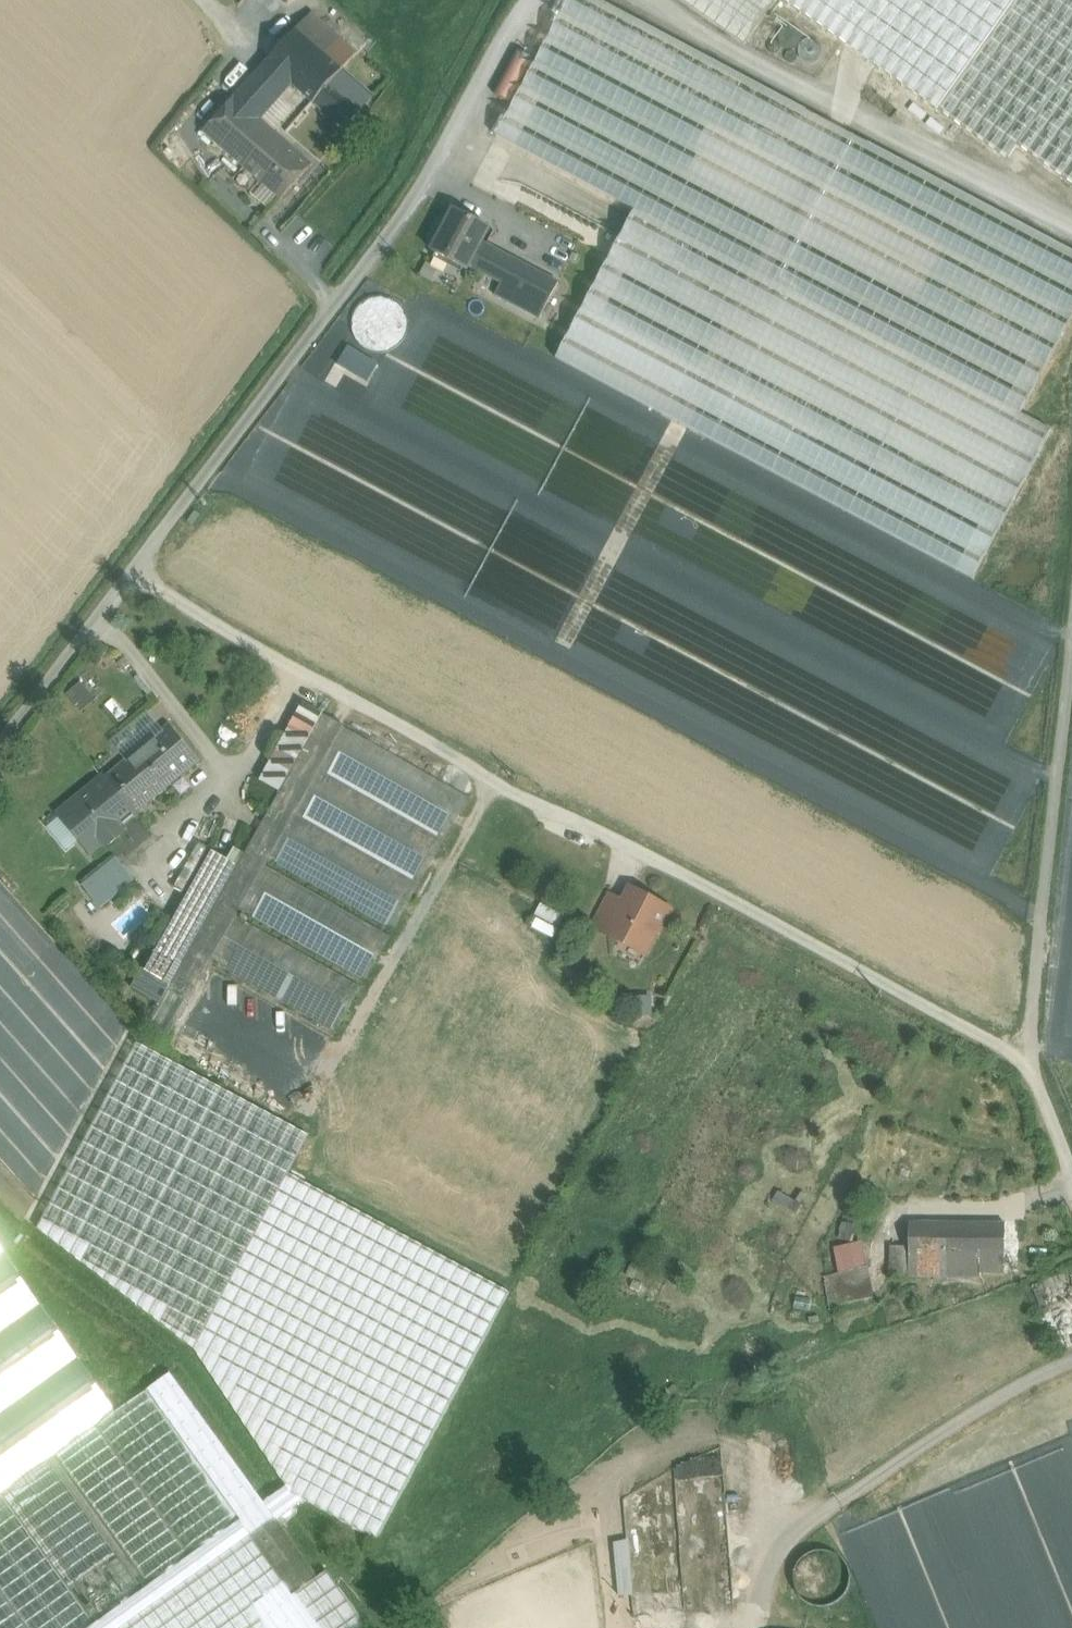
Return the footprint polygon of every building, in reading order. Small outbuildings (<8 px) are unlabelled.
[(596,0),(569,0),(494,139),(633,213),(555,358),(974,581),(1054,432),(1023,415),(1071,323),(1071,253),(596,0)] [(745,44),(776,0),(682,0),(745,44)] [(846,45),(878,0),(782,0),(846,45)] [(846,45),(938,110),(1016,0),(878,0),(846,45)] [(938,110),(1007,159),(1018,145),(1071,184),(1071,0),(1016,0),(938,110)] [(357,54),(311,13),(297,30),(342,70),(357,54)] [(342,70),(297,30),(268,62),(313,102),(315,101),(331,83),(342,70)] [(254,77),(204,133),(250,174),(282,139),(261,121),(280,99),(254,77)] [(361,110),(331,83),(315,101),(345,128),(361,110)] [(282,139),(250,174),(280,202),(313,166),(282,139)] [(490,229),(456,210),(433,252),(468,271),(470,267),(484,274),(497,251),(483,243),(490,229)] [(520,263),(497,251),(484,274),(502,284),(507,286),(520,263)] [(559,283),(520,263),(507,286),(502,284),(496,295),(540,318),(559,283)] [(401,341),(399,297),(357,300),(359,343),(401,341)] [(181,968),(149,1024),(170,1036),(214,960),(238,917),(242,909),(267,866),(271,859),(346,727),(324,715),(246,853),(181,968)] [(200,761),(170,725),(141,748),(171,785),(172,785),(171,784),(200,761)] [(470,798),(346,727),(271,859),(396,929),(470,798)] [(171,785),(141,748),(78,801),(108,837),(171,785)] [(181,968),(246,853),(237,849),(231,860),(214,850),(156,953),(181,968)] [(102,907),(137,878),(117,855),(83,884),(102,907)] [(391,937),(267,866),(242,909),(367,980),(391,937)] [(659,907),(631,892),(612,928),(648,947),(663,919),(668,917),(670,913),(669,907),(664,905),(659,907)] [(553,936),(563,912),(541,904),(532,927),(553,936)] [(363,988),(238,917),(214,960),(338,1031),(363,988)] [(334,1038),(209,968),(189,1003),(314,1074),(334,1038)] [(310,1081),(185,1011),(170,1036),(296,1107),(310,1081)] [(308,1134),(138,1044),(39,1228),(197,1350),(288,1488),(291,1492),(305,1500),(378,1538),(510,1292),(288,1173),(308,1134)] [(1006,1224),(910,1223),(909,1247),(909,1258),(981,1259),(981,1273),(1005,1273),(1006,1224)] [(835,1246),(840,1271),(869,1265),(864,1240),(835,1246)] [(909,1247),(890,1247),(890,1277),(909,1277),(909,1258),(909,1247)] [(147,1390),(117,1412),(0,1248),(0,1627),(318,1627),(147,1390)] [(981,1259),(909,1258),(909,1277),(981,1277),(981,1273),(981,1259)] [(868,1269),(826,1277),(832,1307),(873,1300),(868,1269)] [(147,1390),(318,1627),(367,1627),(327,1571),(319,1578),(276,1519),(265,1503),(171,1372),(147,1390)] [(291,1492),(288,1488),(265,1503),(276,1519),(305,1500),(291,1492)] [(633,1591),(631,1540),(613,1541),(616,1591),(633,1591)] [(848,1590),(850,1579),(848,1568),(842,1559),(832,1553),(821,1551),(811,1553),(802,1559),(796,1569),(794,1579),(796,1590),(802,1599),(811,1605),(822,1607),(833,1605),(842,1599),(848,1590)] [(662,1616),(637,1616),(637,1627),(662,1627),(662,1616)]
